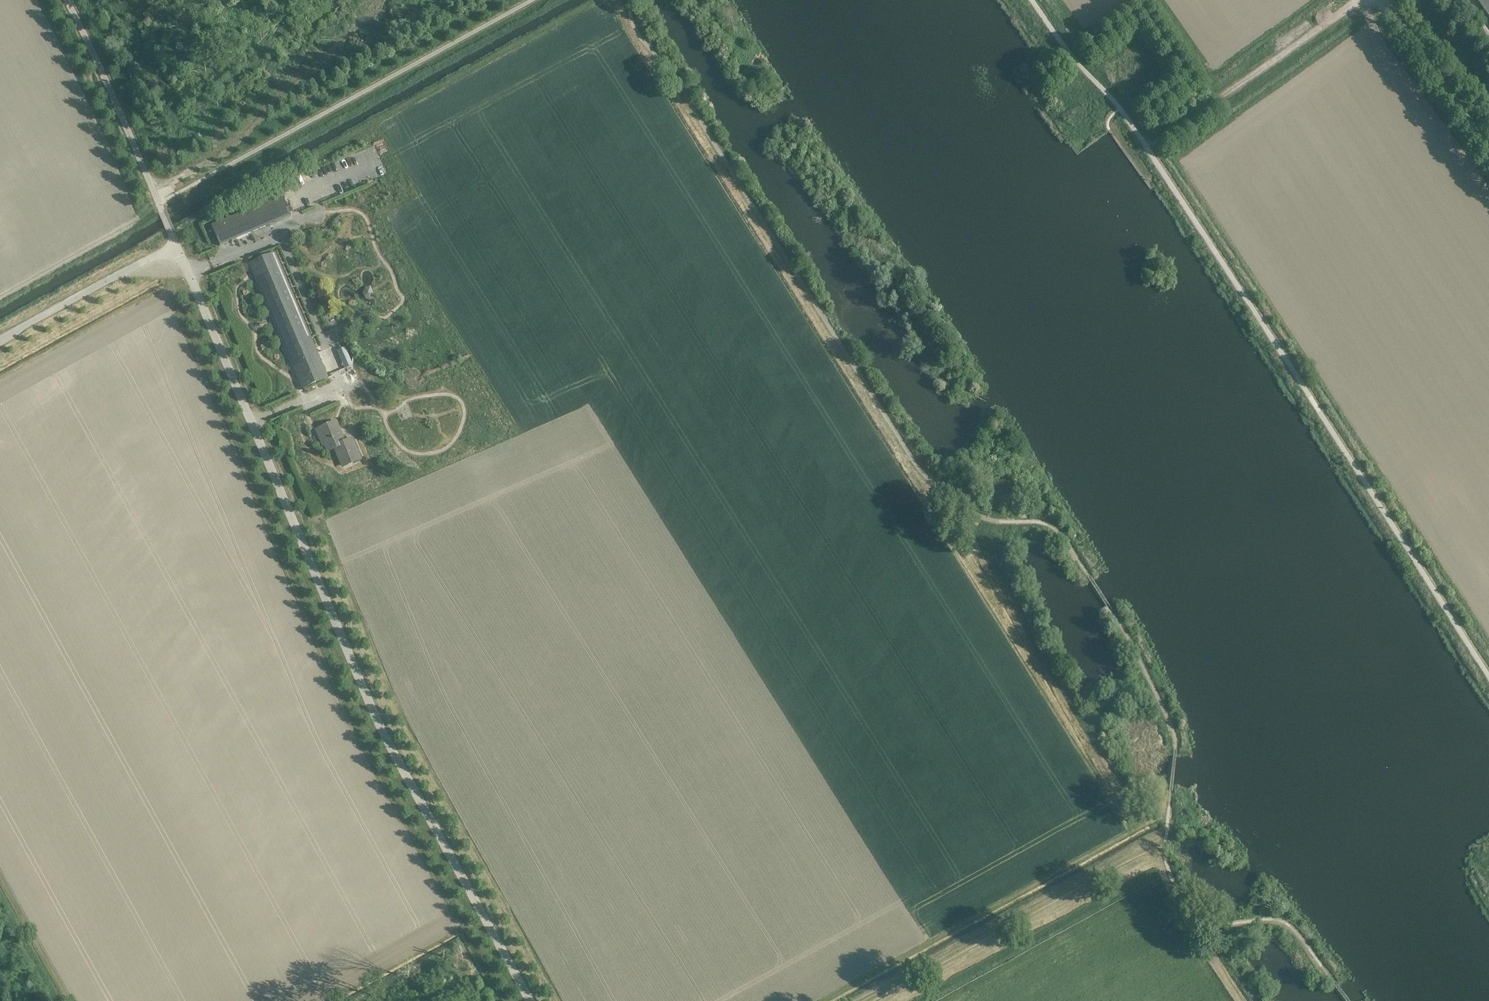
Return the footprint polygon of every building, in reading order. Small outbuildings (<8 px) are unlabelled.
[(1479,0),(1477,1),(1488,18),(1488,0),(1479,0)] [(243,212),(213,225),(221,246),(252,233),(291,216),(283,196),(243,212)] [(328,378),(275,253),(250,264),(302,389),(328,378)] [(344,348),(337,351),(345,368),(352,365),(344,348)] [(297,380),(291,370),(282,373),(287,384),(297,380)] [(320,430),(317,431),(320,430),(325,442),(322,443),(323,446),(326,445),(328,450),(336,447),(343,466),(359,459),(351,440),(344,444),(336,423),(320,430)]
